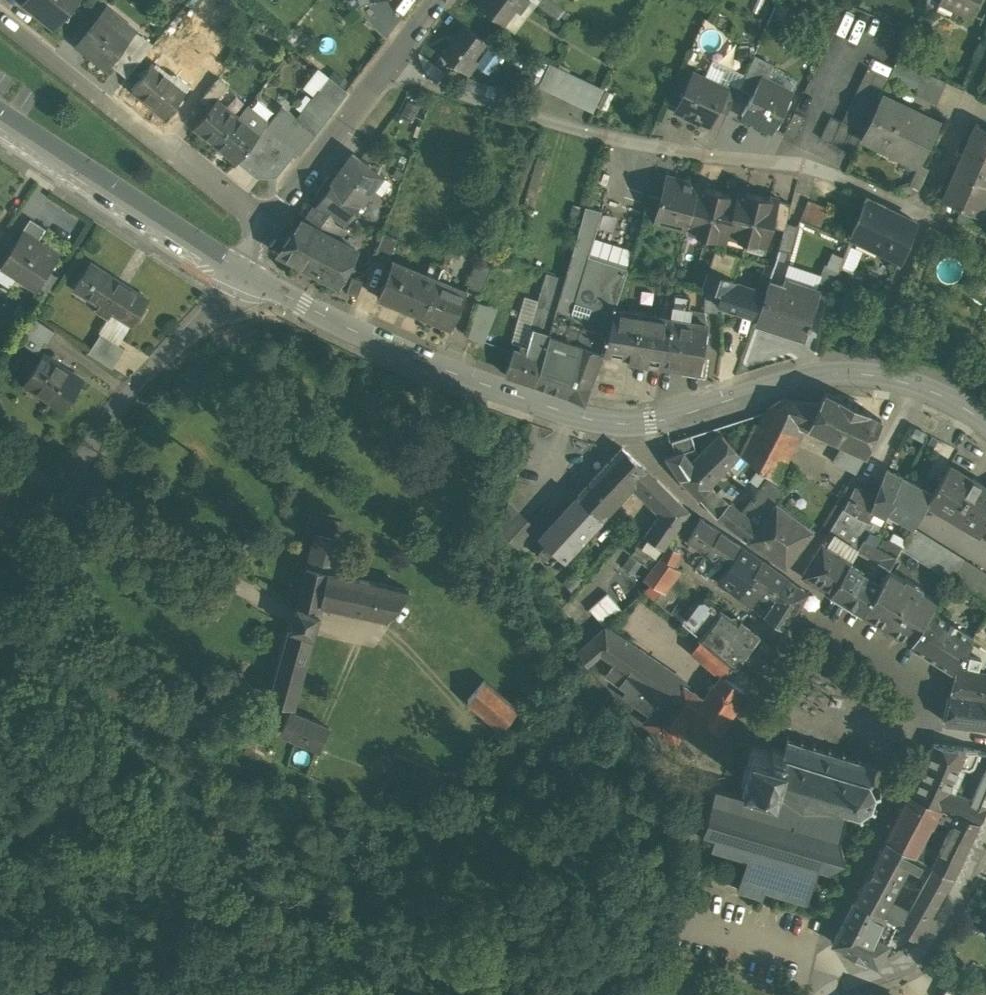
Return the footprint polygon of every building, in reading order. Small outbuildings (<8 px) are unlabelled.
[(23,1),(54,26),(74,2),(74,3),(76,0),(23,0),(23,1)] [(480,6),(504,24),(516,8),(520,11),(528,0),(485,0),(480,6)] [(552,0),(538,0),(535,4),(556,20),(564,9),(552,0)] [(941,0),(971,15),(978,0),(940,0),(941,0)] [(142,34),(107,7),(101,14),(128,37),(135,42),(142,34)] [(101,14),(76,44),(103,67),(108,61),(128,37),(101,14)] [(466,25),(443,55),(468,74),(478,62),(473,58),(486,41),(466,25)] [(135,42),(115,67),(124,75),(152,42),(142,34),(135,42)] [(128,37),(108,61),(115,67),(135,42),(128,37)] [(774,65),(754,56),(740,87),(739,88),(752,94),(761,76),(767,79),(774,65)] [(892,69),(915,84),(924,71),(901,56),(892,69)] [(171,77),(151,61),(129,88),(162,115),(186,87),(188,84),(188,83),(174,72),(171,77)] [(604,90),(550,64),(540,85),(594,111),(604,90)] [(830,115),(820,137),(852,153),(889,77),(867,67),(841,121),(830,115)] [(199,70),(188,83),(188,84),(186,87),(199,98),(213,81),(199,70)] [(725,88),(693,73),(692,77),(688,78),(683,87),(685,92),(677,108),(679,112),(686,115),(690,113),(710,123),(717,108),(726,88),(725,88)] [(767,79),(761,76),(752,94),(742,115),(773,130),(792,92),(767,79)] [(347,91),(330,77),(320,90),(337,104),(347,91)] [(213,81),(199,98),(209,106),(215,99),(216,100),(225,88),(214,80),(213,81)] [(740,87),(728,81),(725,88),(726,88),(717,108),(728,113),(739,88),(740,87)] [(337,104),(320,90),(312,100),(329,114),(337,104)] [(939,122),(881,94),(861,136),(919,164),(939,122)] [(216,100),(215,99),(209,106),(192,127),(214,144),(236,117),(216,100)] [(329,114),(312,100),(305,110),(322,124),(329,114)] [(298,119),(282,106),(265,126),(259,135),(238,162),(253,174),(278,175),(296,153),(299,154),(314,134),(297,119),(298,119)] [(265,126),(243,109),(236,117),(259,135),(265,126)] [(322,124),(305,110),(298,119),(297,119),(314,134),(322,124)] [(236,117),(214,144),(237,163),(238,162),(259,135),(236,117)] [(976,123),(965,149),(985,158),(985,128),(976,123)] [(965,149),(954,173),(985,187),(985,158),(965,149)] [(352,153),(335,176),(354,189),(371,166),(352,153)] [(335,176),(330,184),(324,181),(317,192),(321,195),(314,205),(330,216),(333,213),(347,223),(382,174),(371,166),(354,189),(335,176)] [(954,173),(943,199),(961,207),(978,215),(979,213),(985,196),(985,187),(954,173)] [(698,184),(666,176),(660,197),(654,219),(687,228),(687,226),(698,184)] [(698,184),(687,226),(707,231),(718,189),(707,186),(707,185),(699,182),(698,184)] [(749,189),(739,187),(737,192),(738,192),(728,231),(747,236),(759,194),(748,191),(749,189)] [(728,192),(718,189),(707,231),(727,237),(728,231),(738,192),(737,192),(729,190),(728,192)] [(650,194),(644,217),(654,219),(660,197),(650,194)] [(770,197),(759,194),(747,236),(768,242),(773,225),(779,200),(780,198),(770,195),(770,197)] [(899,214),(867,199),(852,236),(884,251),(899,214)] [(791,204),(779,200),(773,225),(784,229),(791,204)] [(809,200),(801,219),(810,223),(818,204),(809,200)] [(818,204),(810,223),(820,227),(828,208),(818,204)] [(330,216),(314,205),(304,220),(337,237),(345,226),(330,216)] [(549,332),(544,349),(559,354),(566,329),(588,255),(600,211),(585,207),(560,296),(549,332)] [(978,215),(961,207),(957,217),(979,227),(984,215),(979,213),(978,215)] [(899,214),(884,251),(900,259),(915,222),(899,214)] [(46,229),(31,219),(20,235),(21,235),(24,230),(39,240),(46,229)] [(337,237),(304,220),(287,245),(290,256),(339,282),(356,247),(337,237)] [(800,226),(787,223),(780,249),(793,253),(800,226)] [(9,254),(1,265),(2,266),(38,289),(60,254),(39,240),(24,230),(21,235),(9,254)] [(398,237),(385,232),(376,252),(389,257),(398,237)] [(851,243),(841,267),(853,273),(862,249),(851,243)] [(0,248),(0,268),(2,266),(1,265),(9,254),(0,248)] [(741,255),(715,248),(708,270),(734,279),(741,255)] [(588,255),(566,329),(568,335),(587,342),(594,317),(598,303),(615,308),(628,268),(588,255)] [(437,276),(394,258),(378,296),(421,314),(437,276)] [(148,297),(91,260),(75,285),(101,301),(97,307),(109,315),(112,309),(132,322),(148,297)] [(478,261),(468,286),(481,291),(491,267),(478,261)] [(734,279),(708,270),(703,286),(706,287),(721,292),(718,304),(756,317),(764,294),(733,283),(734,280),(734,279)] [(353,275),(348,291),(358,295),(363,279),(353,275)] [(467,289),(437,276),(421,314),(452,327),(467,289)] [(785,286),(769,281),(756,320),(805,336),(820,290),(788,279),(785,286)] [(721,292),(706,287),(705,311),(718,312),(718,304),(721,292)] [(560,296),(540,290),(537,304),(540,304),(534,328),(549,332),(560,296)] [(690,295),(675,293),(671,318),(686,320),(688,309),(690,295)] [(471,333),(486,338),(497,305),(482,300),(471,333)] [(615,308),(598,303),(594,317),(611,322),(614,309),(615,308)] [(671,318),(614,309),(611,322),(607,335),(604,346),(628,350),(627,360),(648,363),(649,357),(664,359),(671,318)] [(706,312),(688,309),(686,320),(708,324),(706,312)] [(55,331),(34,317),(27,329),(45,341),(47,342),(55,331)] [(587,342),(583,353),(599,359),(600,359),(604,346),(607,335),(611,322),(594,317),(587,342)] [(686,320),(671,318),(664,359),(663,366),(700,372),(708,324),(686,320)] [(520,350),(514,349),(505,373),(535,382),(544,349),(549,332),(534,328),(528,348),(527,352),(520,350)] [(45,341),(27,329),(19,341),(38,353),(45,341)] [(587,342),(568,335),(566,329),(559,354),(544,349),(535,382),(584,400),(591,379),(595,380),(596,375),(594,374),(599,359),(583,353),(587,342)] [(125,347),(101,332),(88,352),(111,368),(125,347)] [(84,379),(45,353),(26,381),(53,398),(51,401),(64,410),(84,379)] [(838,398),(825,392),(819,403),(809,426),(843,443),(867,453),(867,452),(866,452),(881,419),(869,413),(869,412),(838,398)] [(778,400),(766,409),(758,423),(754,421),(747,436),(741,447),(742,448),(739,452),(750,461),(771,477),(775,480),(801,432),(793,427),(796,420),(804,401),(783,398),(778,400)] [(804,401),(796,420),(809,426),(819,403),(804,401)] [(692,434),(672,441),(674,451),(682,447),(683,449),(694,444),(692,434)] [(739,452),(722,435),(711,446),(727,465),(739,452)] [(843,443),(824,475),(847,487),(867,453),(843,443)] [(622,446),(577,496),(600,518),(633,483),(646,469),(622,446)] [(674,451),(667,455),(681,478),(698,496),(718,477),(727,465),(711,446),(699,457),(698,456),(691,464),(683,449),(682,447),(674,451)] [(739,452),(727,465),(737,474),(750,461),(739,452)] [(927,502),(980,534),(985,526),(985,524),(985,486),(950,464),(931,494),(927,502)] [(688,510),(646,469),(633,483),(664,513),(677,526),(688,510)] [(888,469),(884,477),(877,497),(874,504),(887,511),(902,477),(888,469)] [(813,495),(792,479),(785,488),(776,501),(812,530),(816,532),(821,531),(847,487),(824,475),(813,495)] [(757,527),(710,487),(699,497),(718,516),(748,539),(786,564),(812,530),(776,501),(785,488),(775,480),(771,477),(748,507),(763,518),(757,527)] [(902,477),(887,511),(898,517),(912,525),(927,502),(931,494),(902,477)] [(854,489),(803,575),(831,593),(848,563),(850,560),(836,550),(857,515),(869,519),(874,504),(877,497),(854,489)] [(577,496),(541,534),(564,557),(600,518),(577,496)] [(515,514),(507,506),(499,529),(518,546),(533,529),(515,514)] [(664,513),(625,568),(639,580),(677,526),(664,513)] [(720,530),(700,517),(688,538),(701,548),(696,554),(702,557),(706,551),(720,530)] [(898,517),(880,546),(895,554),(900,546),(911,525),(912,525),(898,517)] [(963,558),(911,525),(900,546),(950,577),(963,558)] [(720,530),(706,551),(715,556),(730,564),(742,545),(720,530)] [(341,539),(316,534),(308,565),(329,570),(333,571),(341,539)] [(880,546),(863,537),(856,550),(881,563),(888,567),(896,554),(895,554),(880,546)] [(678,549),(669,544),(662,557),(673,565),(678,556),(678,549)] [(730,564),(727,568),(726,567),(718,580),(738,594),(763,559),(742,545),(730,564)] [(715,556),(706,551),(702,557),(695,568),(704,574),(715,556)] [(661,556),(646,578),(651,583),(662,590),(677,568),(673,565),(662,557),(661,556)] [(963,558),(950,577),(951,579),(985,601),(985,573),(963,558)] [(788,576),(763,559),(738,594),(750,603),(760,591),(767,597),(771,599),(788,576)] [(868,574),(848,563),(831,593),(862,612),(880,582),(868,574)] [(888,567),(881,563),(877,571),(884,575),(888,568),(888,567)] [(308,565),(306,565),(297,605),(297,607),(294,615),(292,622),(291,626),(313,633),(316,623),(319,613),(322,601),(329,570),(308,565)] [(938,599),(888,568),(884,575),(880,582),(862,612),(909,642),(931,609),(938,599)] [(877,571),(872,568),(868,574),(880,582),(884,575),(877,571)] [(333,571),(329,570),(322,601),(386,617),(388,615),(399,601),(409,589),(333,571)] [(788,576),(771,599),(772,600),(763,612),(784,628),(808,590),(788,576)] [(662,590),(651,583),(644,590),(662,605),(670,595),(662,590)] [(606,593),(588,609),(604,626),(621,610),(606,593)] [(771,599),(767,597),(759,609),(763,612),(772,600),(771,599)] [(973,636),(931,609),(909,642),(952,668),(971,640),(973,636)] [(702,639),(684,623),(673,636),(692,651),(702,639)] [(313,633),(291,626),(271,698),(293,705),(313,633)] [(686,681),(604,626),(576,650),(586,663),(599,651),(613,660),(609,666),(624,676),(618,684),(633,694),(629,701),(649,714),(643,722),(675,744),(687,727),(695,715),(693,714),(707,693),(699,688),(696,694),(684,686),(685,684),(683,684),(686,681)] [(717,651),(702,639),(692,651),(719,673),(720,674),(724,676),(724,675),(733,665),(717,651)] [(956,670),(950,693),(985,699),(985,675),(956,670)] [(707,693),(693,714),(695,715),(708,724),(720,732),(747,691),(724,676),(720,674),(707,693)] [(517,709),(485,681),(468,700),(500,729),(517,709)] [(950,693),(945,721),(985,726),(985,699),(950,693)] [(329,725),(291,709),(280,731),(319,748),(329,725)] [(708,724),(695,715),(687,727),(700,736),(708,724)] [(774,736),(770,749),(751,744),(741,778),(744,779),(739,793),(715,786),(702,828),(714,832),(710,843),(747,854),(737,888),(762,895),(764,888),(806,900),(818,863),(829,866),(843,854),(839,835),(842,808),(855,812),(857,818),(859,819),(862,818),(863,816),(861,811),(868,806),(875,811),(877,808),(871,803),(873,794),(883,794),(882,792),(881,792),(883,779),(884,779),(884,776),(883,777),(878,766),(879,765),(877,763),(873,765),(860,761),(861,756),(858,755),(856,760),(844,756),(845,752),(842,751),(841,755),(830,752),(831,747),(828,746),(827,750),(815,747),(816,743),(813,742),(811,746),(802,743),(804,739),(801,738),(799,742),(788,739),(789,736),(787,735),(785,739),(774,736)] [(965,747),(934,744),(910,794),(941,807),(942,805),(948,808),(957,813),(958,812),(978,821),(985,806),(985,805),(985,770),(985,773),(973,767),(979,751),(980,752),(980,750),(965,747)] [(941,807),(910,794),(901,811),(929,825),(931,826),(941,807)] [(957,813),(948,808),(945,814),(954,819),(957,813)] [(929,825),(901,811),(887,839),(914,854),(917,850),(929,825)] [(978,821),(958,812),(954,819),(948,832),(947,834),(967,844),(978,821)] [(967,844),(947,834),(946,836),(934,860),(933,864),(932,865),(952,875),(967,844)] [(888,916),(892,909),(887,905),(914,855),(914,854),(887,839),(886,838),(884,841),(886,842),(874,863),(873,863),(867,875),(868,875),(856,896),(856,895),(854,898),(854,899),(884,914),(888,916)] [(930,857),(917,850),(914,854),(914,855),(928,862),(933,864),(934,860),(930,857)] [(928,862),(919,879),(924,881),(932,865),(933,864),(928,862)] [(906,916),(896,911),(892,909),(888,916),(903,924),(901,928),(916,937),(952,875),(932,865),(924,881),(913,901),(906,916)] [(904,896),(896,911),(906,916),(913,901),(904,896)] [(884,914),(854,899),(833,942),(843,947),(842,948),(866,960),(867,958),(878,964),(888,942),(874,936),(884,914)] [(888,916),(884,914),(874,936),(888,942),(892,935),(897,926),(901,928),(903,924),(888,916)] [(950,983),(945,994),(975,994),(950,983)]
